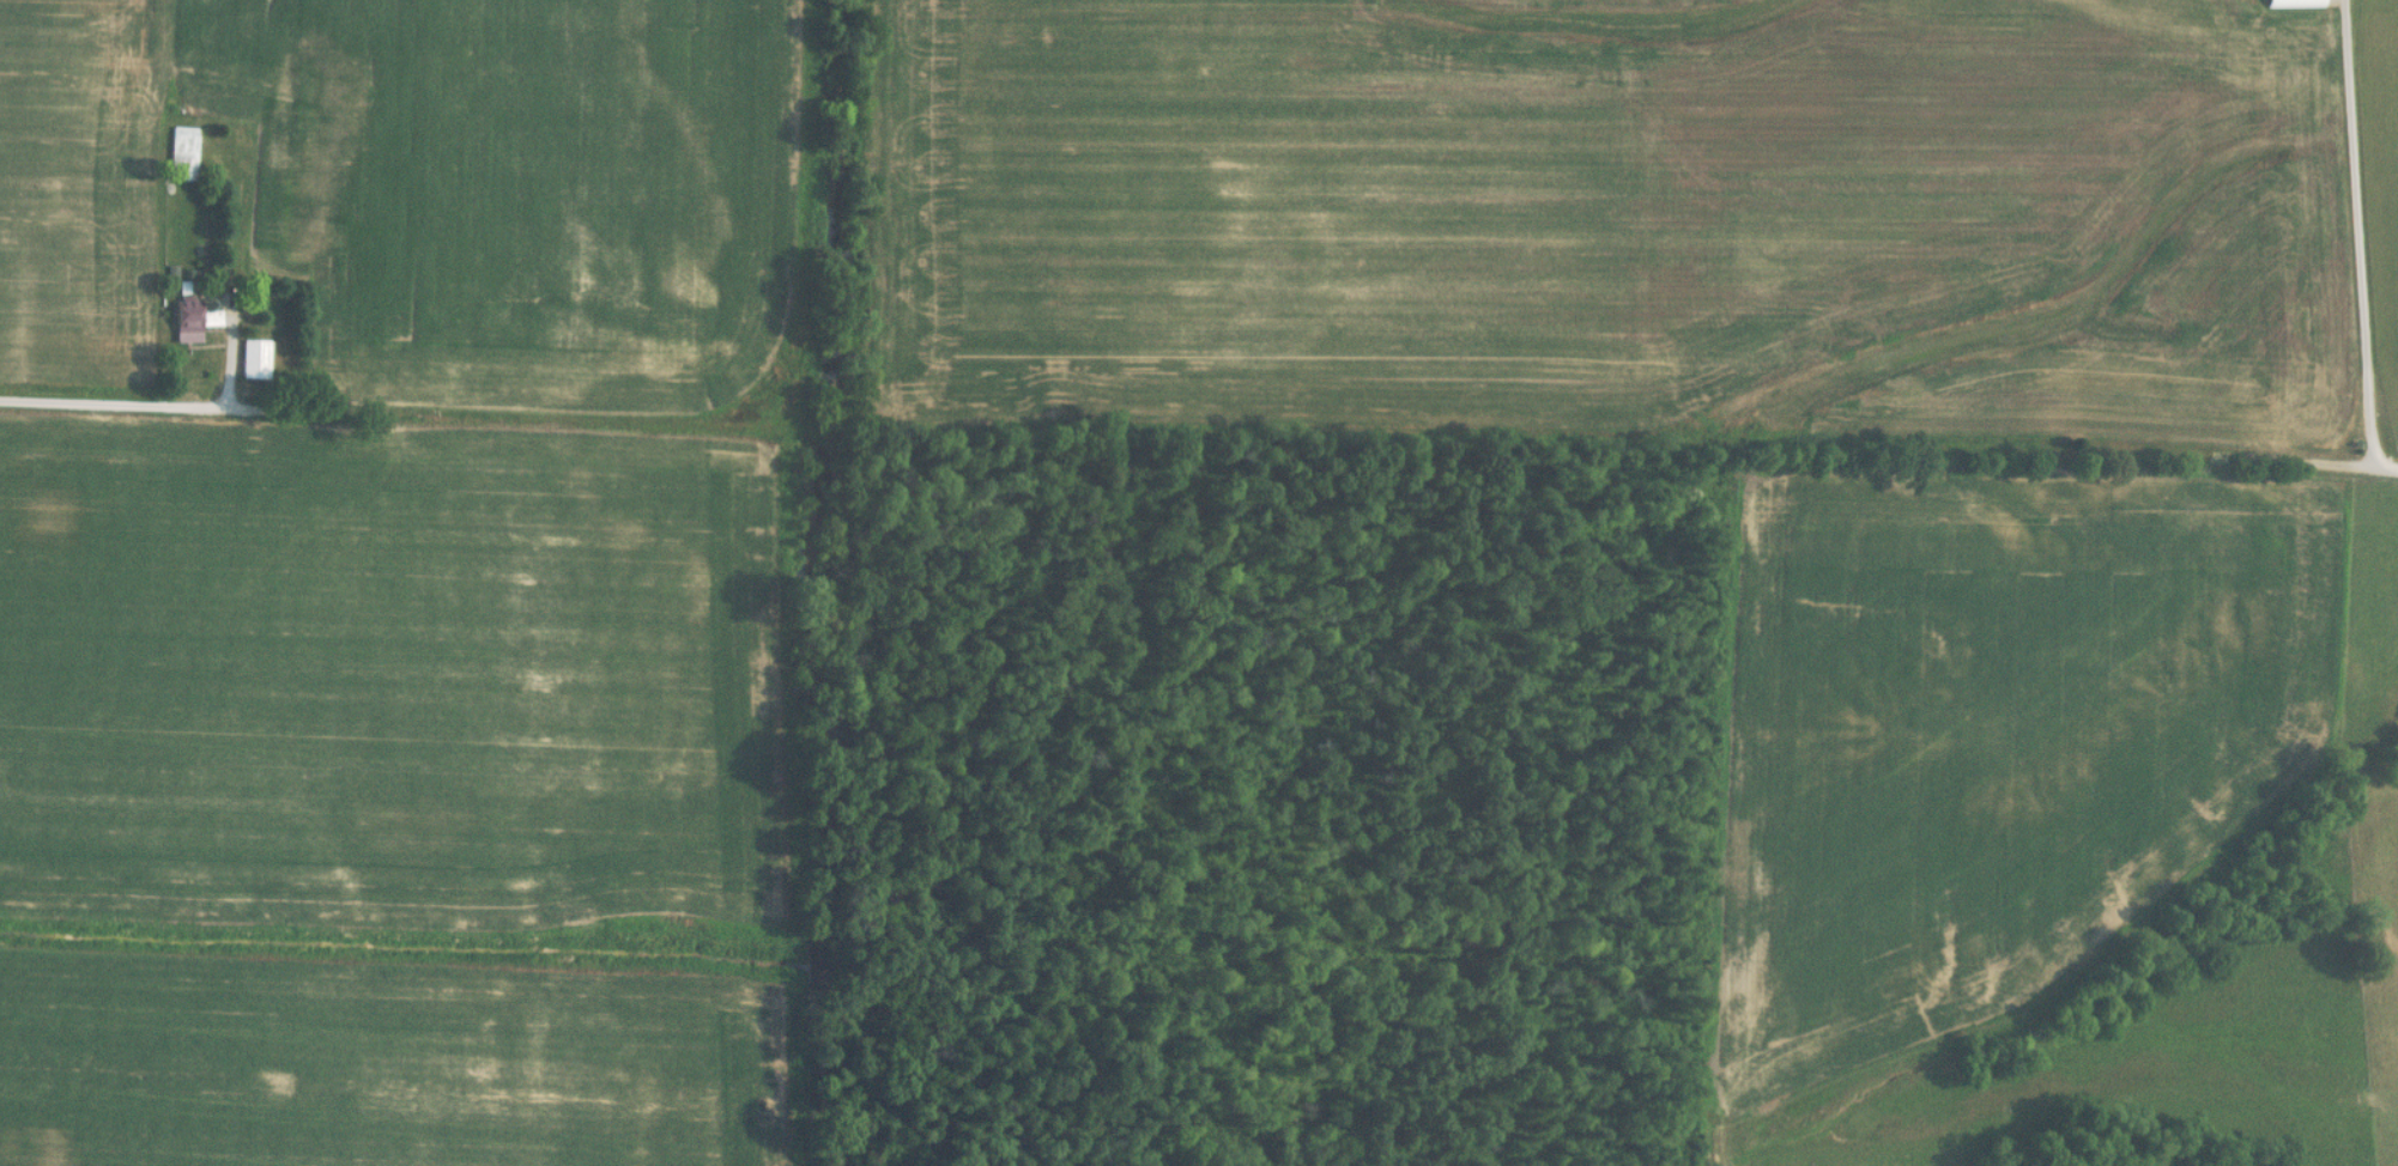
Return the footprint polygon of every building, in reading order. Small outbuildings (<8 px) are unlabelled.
[(168,184),(192,184),(192,131),(168,131),(168,184)] [(218,315),(197,315),(197,304),(172,304),(172,337),(198,337),(198,330),(218,330),(218,315)] [(264,384),(264,344),(238,344),(238,384),(264,384)]
